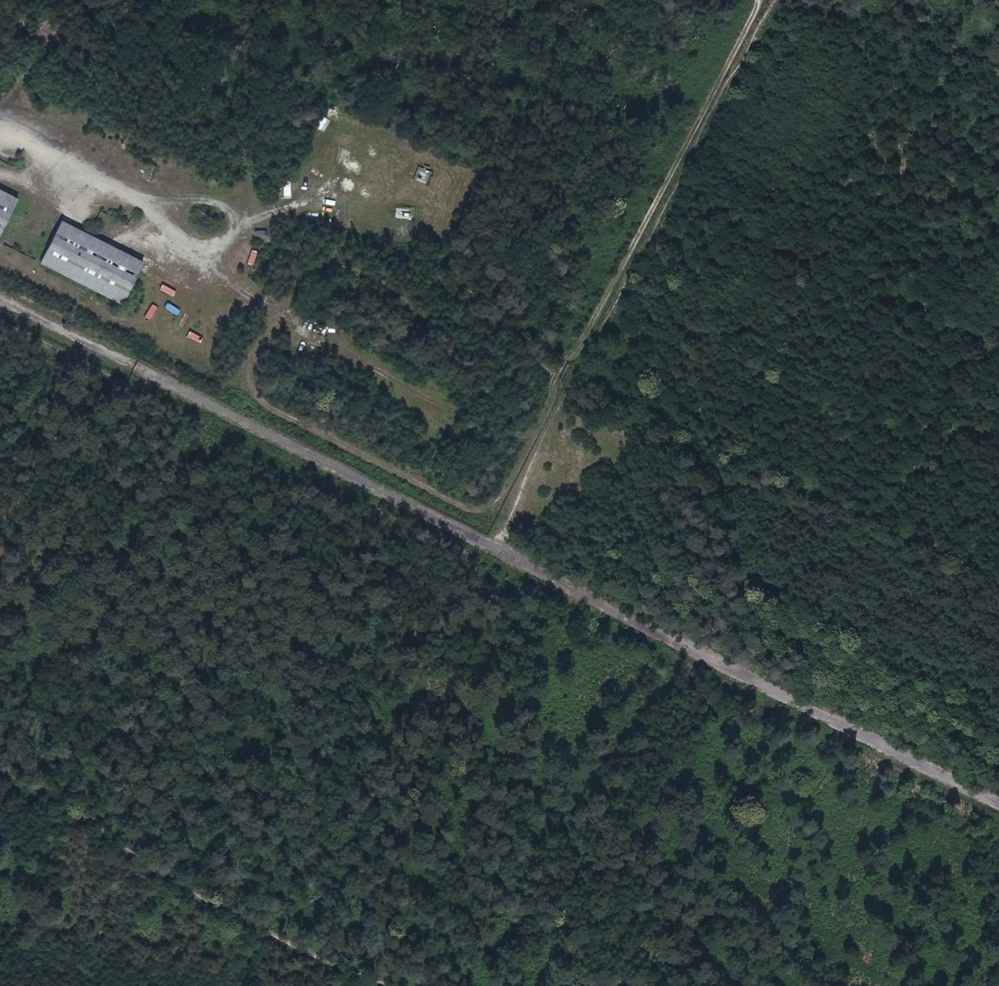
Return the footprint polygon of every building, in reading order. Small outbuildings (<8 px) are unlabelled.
[(418,167),(413,179),(427,185),(432,172),(418,167)] [(0,190),(0,225),(14,198),(0,190)] [(141,261),(61,220),(41,261),(121,301),(141,261)]
